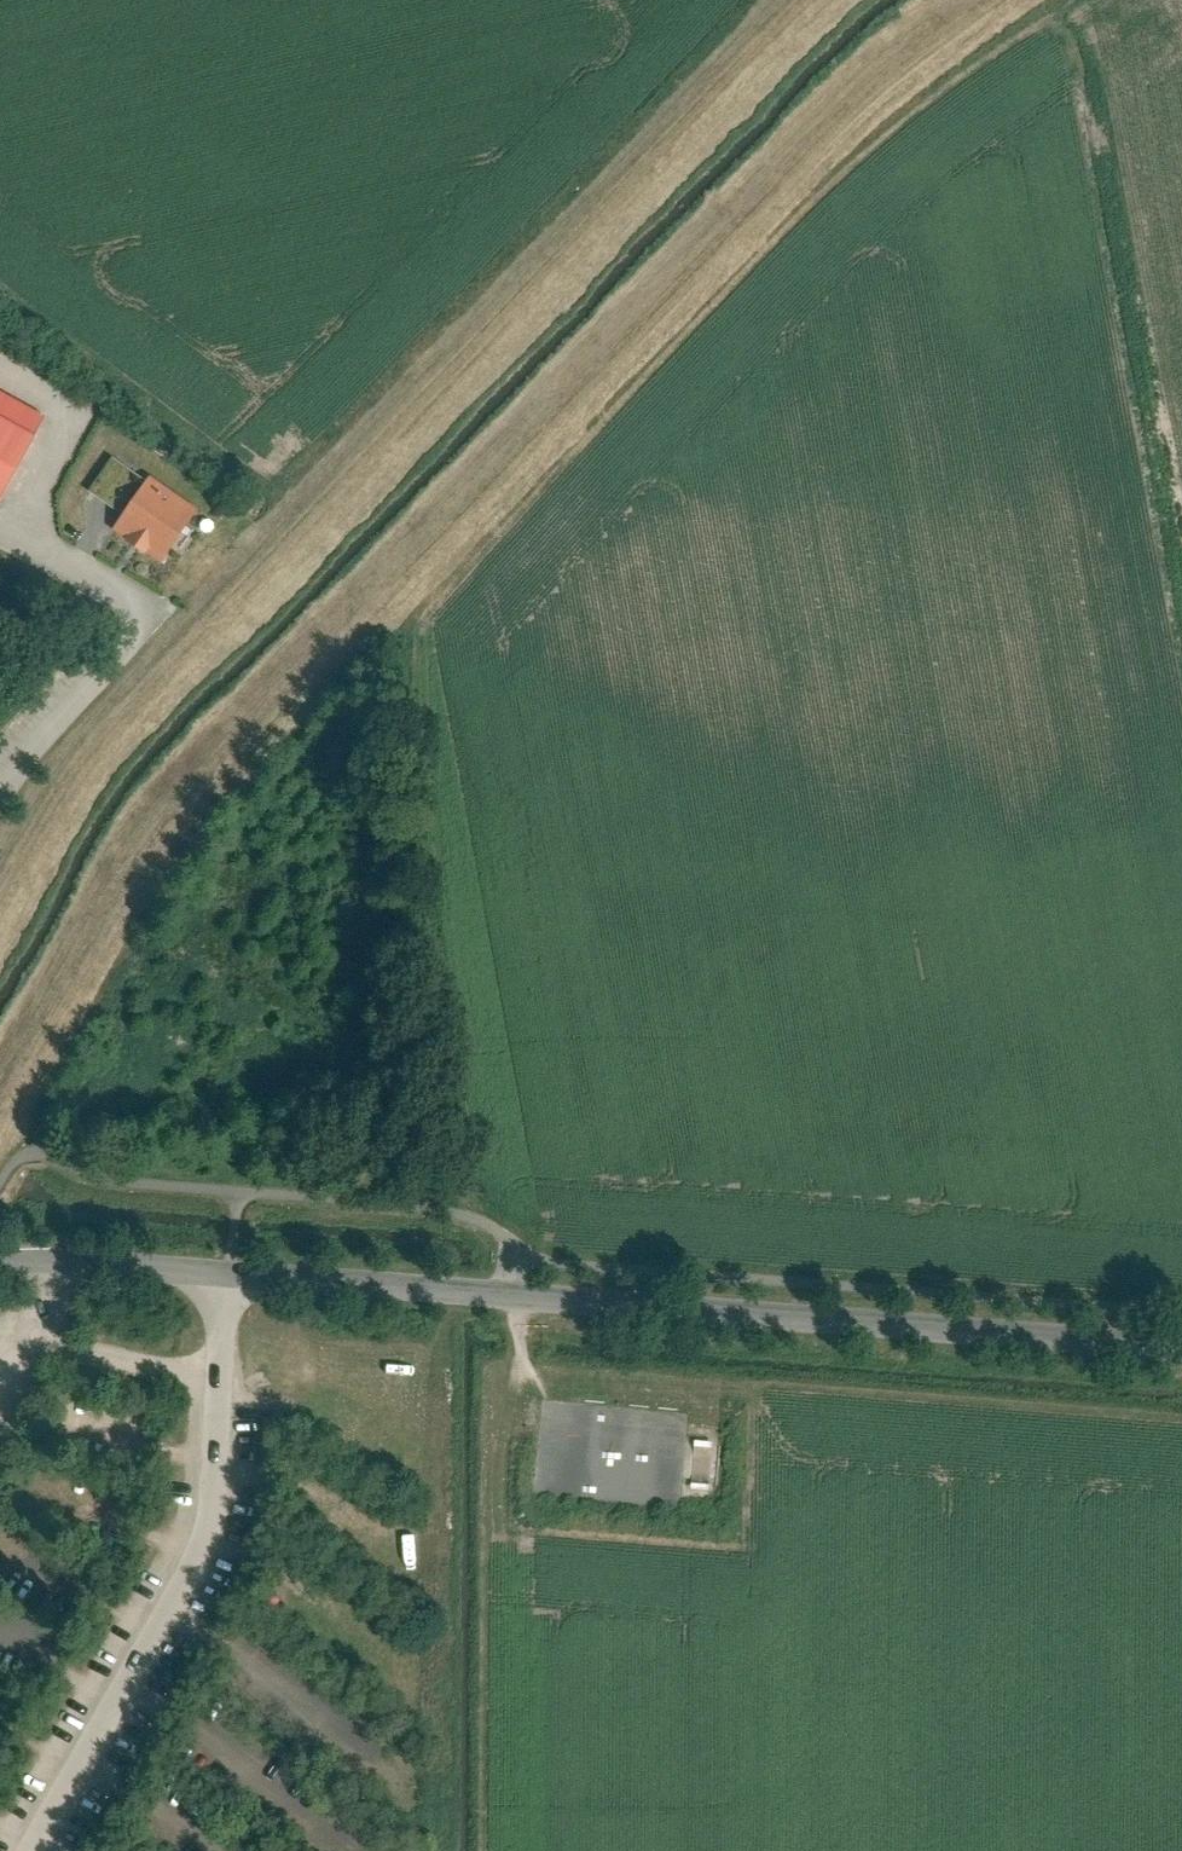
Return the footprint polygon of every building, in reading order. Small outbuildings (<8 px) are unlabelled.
[(0,387),(0,502),(49,414),(0,387)] [(147,478),(112,455),(89,490),(123,512),(147,478)] [(201,507),(150,473),(147,478),(123,512),(112,528),(162,562),(201,507)]
